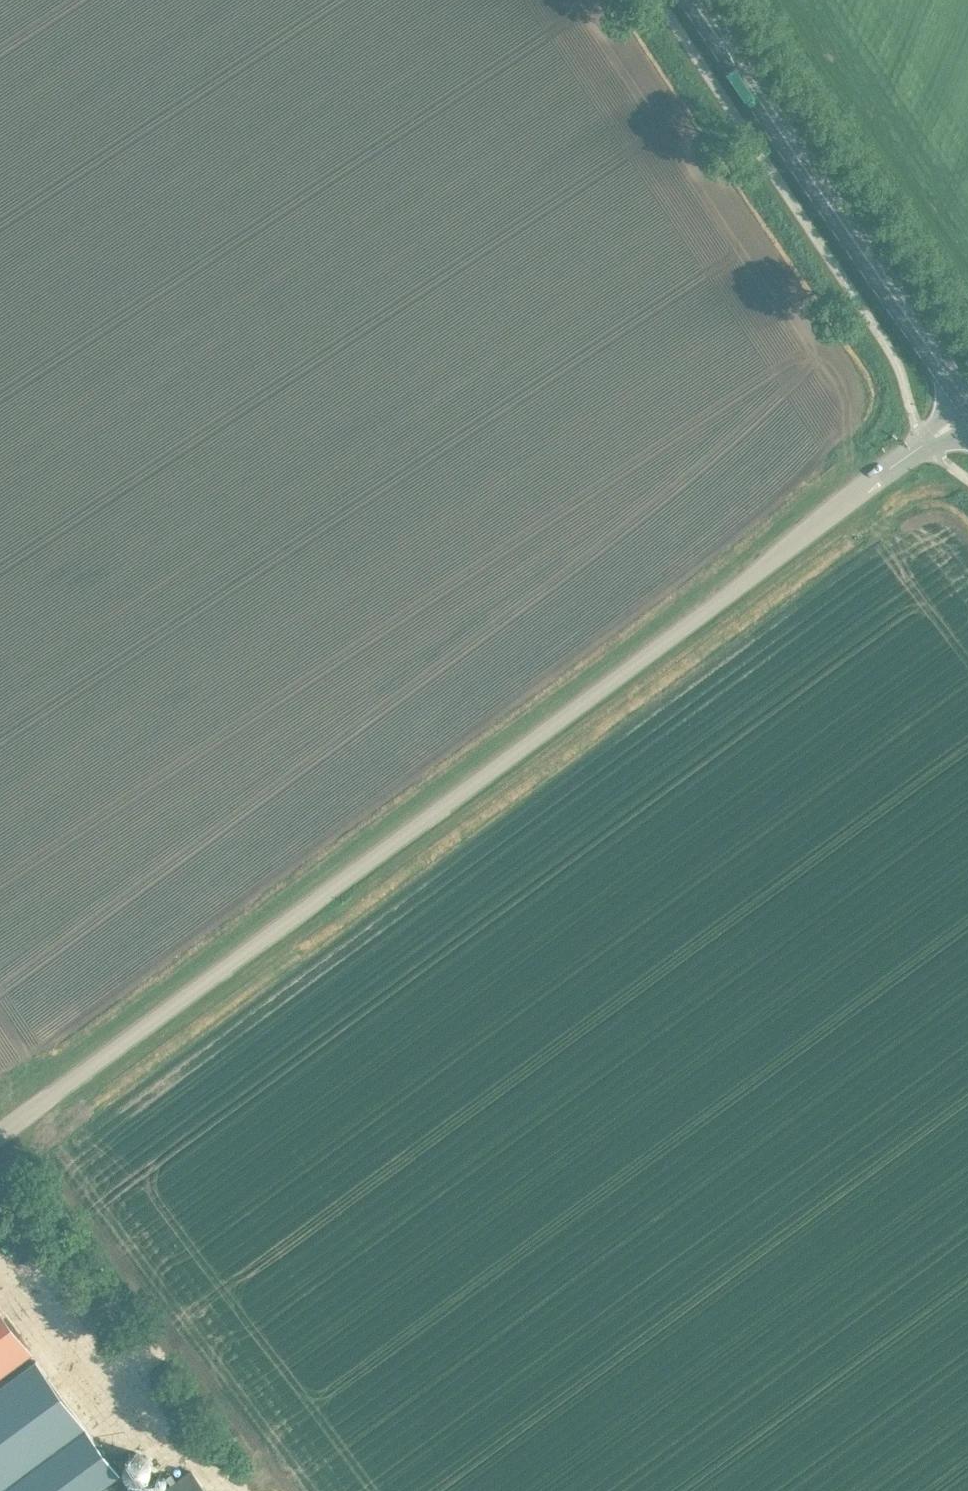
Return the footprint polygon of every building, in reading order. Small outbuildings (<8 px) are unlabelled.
[(13,1087),(4,1080),(0,1085),(0,1099),(2,1101),(13,1087)] [(30,1353),(0,1312),(0,1375),(30,1353)] [(85,1429),(35,1361),(0,1387),(0,1490),(85,1429)] [(117,1428),(100,1444),(114,1459),(131,1443),(117,1428)] [(85,1429),(0,1490),(94,1490),(118,1473),(85,1429)] [(138,1454),(136,1454),(134,1454),(132,1454),(130,1455),(129,1456),(127,1457),(126,1459),(125,1461),(124,1462),(123,1464),(123,1466),(123,1468),(123,1470),(124,1472),(125,1474),(126,1476),(127,1477),(129,1478),(130,1480),(132,1480),(134,1481),(136,1481),(138,1481),(140,1480),(142,1480),(144,1478),(145,1477),(147,1476),(148,1474),(149,1472),(149,1470),(150,1468),(150,1466),(149,1464),(149,1462),(148,1461),(147,1459),(145,1457),(144,1456),(142,1455),(140,1454),(138,1454)] [(165,1490),(205,1490),(191,1472),(165,1490)]
